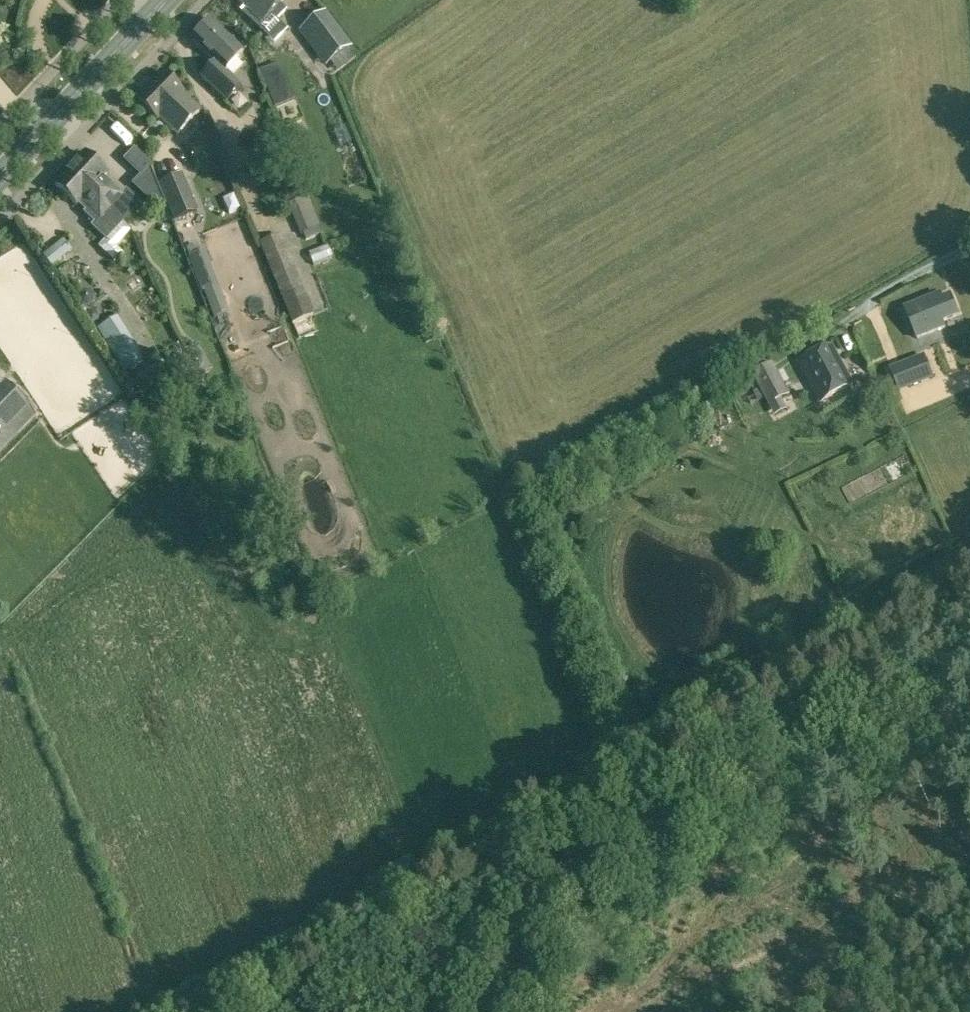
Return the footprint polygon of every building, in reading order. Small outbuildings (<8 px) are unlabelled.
[(242,12),(264,33),(285,11),(279,5),(284,0),(236,0),(245,9),(242,12)] [(326,65),(330,62),(347,49),(349,47),(325,15),(302,32),(326,65)] [(193,41),(192,42),(215,63),(201,78),(226,102),(241,87),(224,70),(241,52),(233,44),(233,43),(211,22),(203,30),(198,29),(192,35),(193,41)] [(156,121),(160,117),(167,111),(183,127),(197,112),(190,105),(180,96),(183,94),(161,73),(135,101),(156,121)] [(140,177),(149,168),(148,164),(133,150),(123,161),(140,177)] [(72,168),(70,170),(122,222),(139,205),(126,192),(122,197),(104,180),(108,176),(85,154),(81,158),(79,155),(69,166),(72,168)] [(293,172),(290,162),(279,166),(283,176),(293,172)] [(164,204),(149,168),(140,177),(133,185),(158,209),(164,204)] [(122,222),(70,170),(54,186),(76,207),(78,205),(85,211),(83,214),(94,224),(92,226),(106,239),(122,222)] [(179,176),(158,185),(173,221),(195,212),(179,176)] [(307,197),(289,204),(301,235),(303,234),(306,240),(321,234),(307,197)] [(291,325),(314,316),(303,288),(281,235),(264,241),(260,243),(263,251),(280,298),(291,325)] [(70,249),(62,240),(43,256),(50,265),(70,249)] [(310,256),(326,249),(322,240),(307,247),(310,256)] [(225,313),(216,287),(203,291),(212,318),(225,313)] [(90,291),(84,290),(79,294),(78,301),(82,306),(89,306),(93,302),(94,295),(90,291)] [(918,339),(944,328),(942,322),(958,316),(950,296),(942,300),(940,294),(905,309),(918,339)] [(97,330),(110,351),(128,340),(115,318),(97,330)] [(253,337),(255,348),(280,343),(278,332),(253,337)] [(821,401),(852,385),(832,347),(801,364),(821,401)] [(902,364),(912,388),(919,385),(934,378),(929,367),(924,355),(909,361),(902,364)] [(772,363),(752,374),(775,415),(787,409),(781,398),(789,394),(772,363)] [(154,366),(131,380),(139,393),(162,379),(154,366)] [(3,385),(0,388),(0,449),(33,414),(3,385)]
